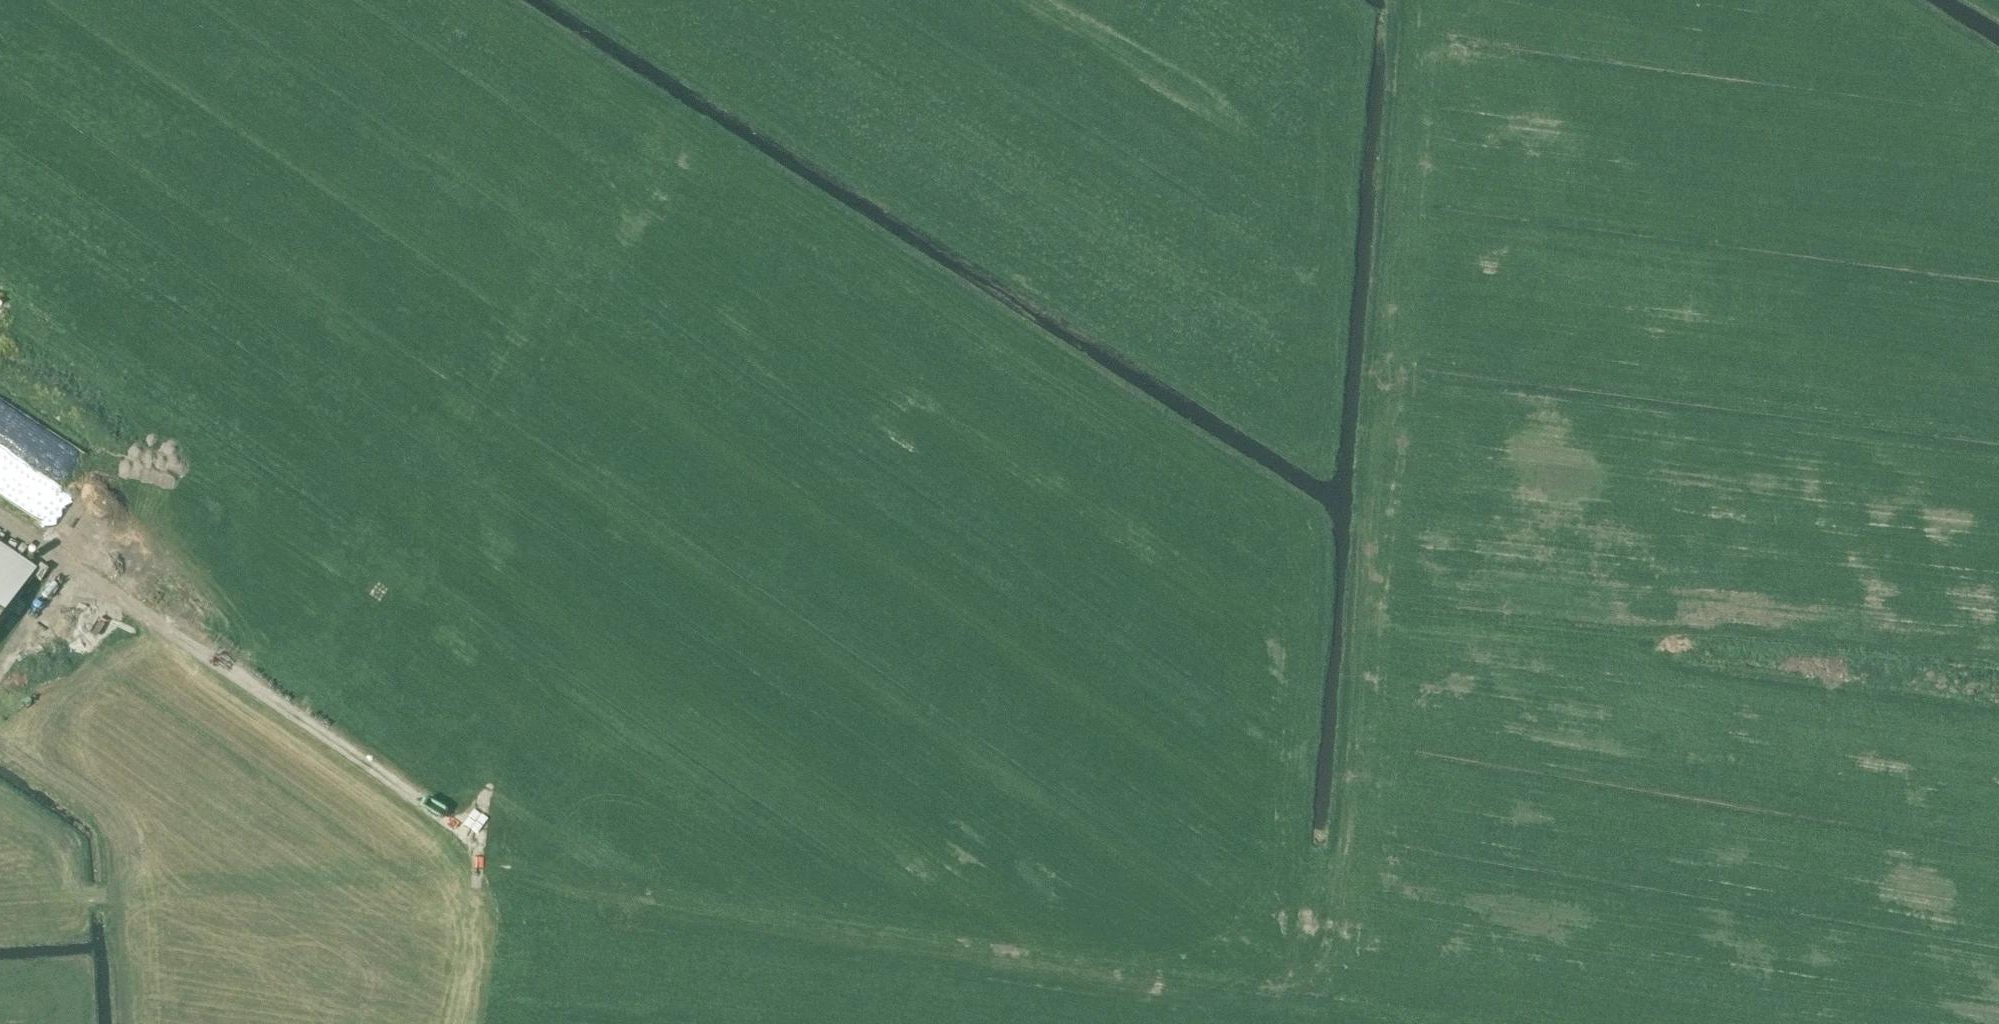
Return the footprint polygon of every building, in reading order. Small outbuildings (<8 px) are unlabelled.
[(56,525),(74,493),(0,450),(0,493),(56,525)] [(0,551),(0,626),(34,575),(0,551)]
